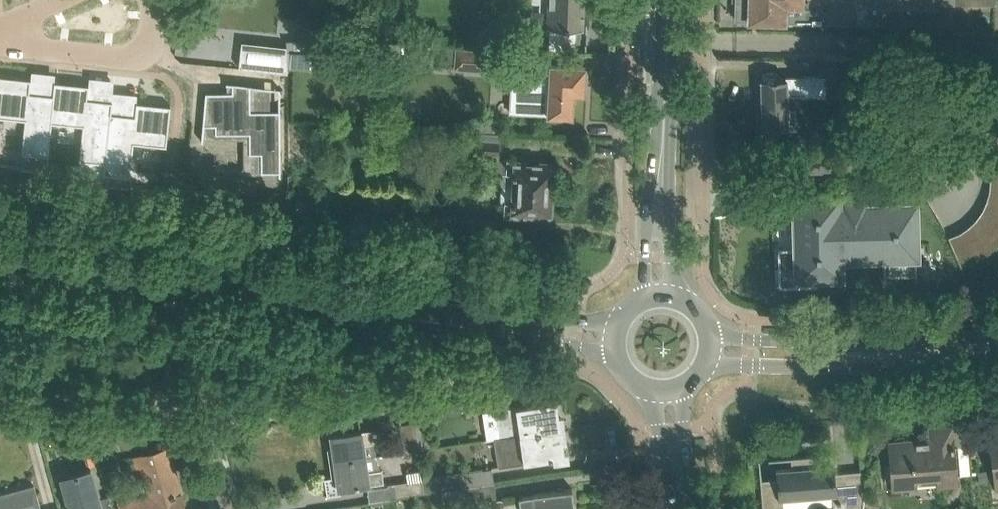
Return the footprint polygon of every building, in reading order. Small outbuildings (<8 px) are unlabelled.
[(549,13),(548,28),(569,28),(584,29),(585,0),(549,0),(549,13)] [(736,20),(769,21),(870,24),(871,6),(937,7),(937,3),(955,3),(995,3),(995,0),(737,0),(736,20)] [(316,25),(301,25),(301,39),(315,39),(316,39),(352,39),(352,25),(316,25)] [(372,28),(371,36),(398,38),(399,29),(372,28)] [(242,41),(239,67),(288,72),(288,67),(313,68),(315,39),(301,39),(288,39),(288,46),(242,41)] [(455,48),(444,47),(437,46),(436,60),(454,62),(454,66),(484,69),(485,49),(456,47),(455,48)] [(820,82),(856,83),(857,57),(821,56),(820,82)] [(512,74),(510,111),(548,113),(548,115),(552,115),(553,118),(562,118),(563,115),(572,116),(574,92),(580,92),(582,92),(584,93),(584,91),(585,84),(585,81),(588,80),(588,71),(585,70),(585,67),(551,65),(550,76),(512,74)] [(761,79),(763,127),(789,126),(789,93),(808,92),(808,78),(787,79),(787,78),(778,78),(777,71),(762,72),(762,79),(761,79)] [(25,119),(22,152),(49,155),(52,122),(51,122),(54,95),(53,95),(30,92),(31,79),(0,75),(0,116),(25,119)] [(54,95),(51,122),(52,122),(83,125),(80,160),(105,162),(106,162),(111,113),(112,113),(113,101),(87,98),(89,85),(55,81),(53,95),(54,95)] [(206,94),(202,127),(214,127),(214,135),(248,135),(248,156),(259,156),(260,173),(280,173),(280,113),(251,113),(251,85),(227,82),(227,94),(206,94)] [(104,173),(103,182),(129,185),(130,176),(134,143),(167,146),(171,105),(137,102),(135,115),(112,113),(111,113),(106,162),(105,162),(104,173)] [(501,131),(476,129),(475,151),(500,152),(501,131)] [(958,136),(946,137),(947,145),(959,144),(958,136)] [(966,136),(958,136),(959,144),(959,148),(967,148),(966,136)] [(928,137),(916,138),(917,146),(929,145),(928,137)] [(940,137),(928,137),(929,145),(941,145),(940,137)] [(518,158),(498,157),(497,171),(502,172),(501,186),(515,187),(555,190),(556,174),(551,174),(552,163),(532,162),(518,162),(518,158)] [(442,183),(442,171),(429,171),(429,183),(442,183)] [(991,171),(992,182),(990,192),(987,203),(982,213),(976,222),(968,229),(959,235),(949,240),(962,272),(977,265),(990,256),(997,248),(997,171),(991,171)] [(501,186),(500,201),(505,202),(504,215),(514,216),(515,214),(549,216),(550,205),(554,205),(555,190),(515,187),(501,186)] [(872,195),(798,197),(801,277),(845,275),(844,251),(851,251),(851,257),(887,256),(888,274),(921,273),(920,230),(910,231),(909,207),(894,207),(894,204),(873,205),(872,195)] [(268,373),(269,383),(293,380),(292,370),(268,373)] [(458,399),(445,401),(447,414),(460,412),(458,399)] [(496,410),(501,437),(563,428),(562,418),(559,418),(557,401),(496,410)] [(496,410),(483,411),(487,439),(495,438),(501,437),(496,410)] [(427,420),(414,422),(418,449),(431,447),(427,420)] [(400,424),(404,451),(418,449),(414,422),(400,424)] [(931,438),(889,442),(893,488),(957,483),(952,426),(930,428),(931,438)] [(495,438),(499,466),(505,465),(565,456),(562,437),(564,437),(563,428),(501,437),(495,438)] [(330,462),(375,456),(375,441),(378,441),(376,429),(331,435),(333,447),(328,448),(330,462)] [(990,434),(997,485),(997,484),(997,433),(990,434)] [(181,494),(176,496),(175,493),(172,494),(160,450),(141,455),(143,462),(136,464),(140,481),(147,479),(152,496),(145,498),(146,502),(134,506),(132,497),(119,500),(122,508),(185,508),(181,494)] [(761,478),(763,508),(782,508),(781,498),(793,497),(832,494),(832,503),(833,502),(845,502),(845,508),(859,508),(863,471),(851,471),(834,472),(834,465),(818,466),(818,456),(818,455),(792,456),(793,458),(793,467),(792,467),(778,468),(778,477),(762,478),(761,478)] [(382,469),(381,469),(375,456),(330,462),(332,476),(325,477),(328,494),(341,492),(340,488),(384,481),(382,469)] [(397,497),(415,495),(423,493),(421,478),(420,468),(407,470),(408,480),(394,482),(397,497)] [(495,483),(493,468),(421,478),(423,493),(446,490),(495,483)] [(91,470),(62,477),(70,505),(67,506),(68,508),(69,508),(71,508),(102,508),(91,470)] [(448,503),(497,496),(495,483),(446,490),(448,503)] [(40,505),(34,486),(0,495),(0,508),(41,508),(40,505)] [(518,495),(518,496),(514,497),(515,508),(525,508),(531,508),(571,508),(568,488),(518,495)]
